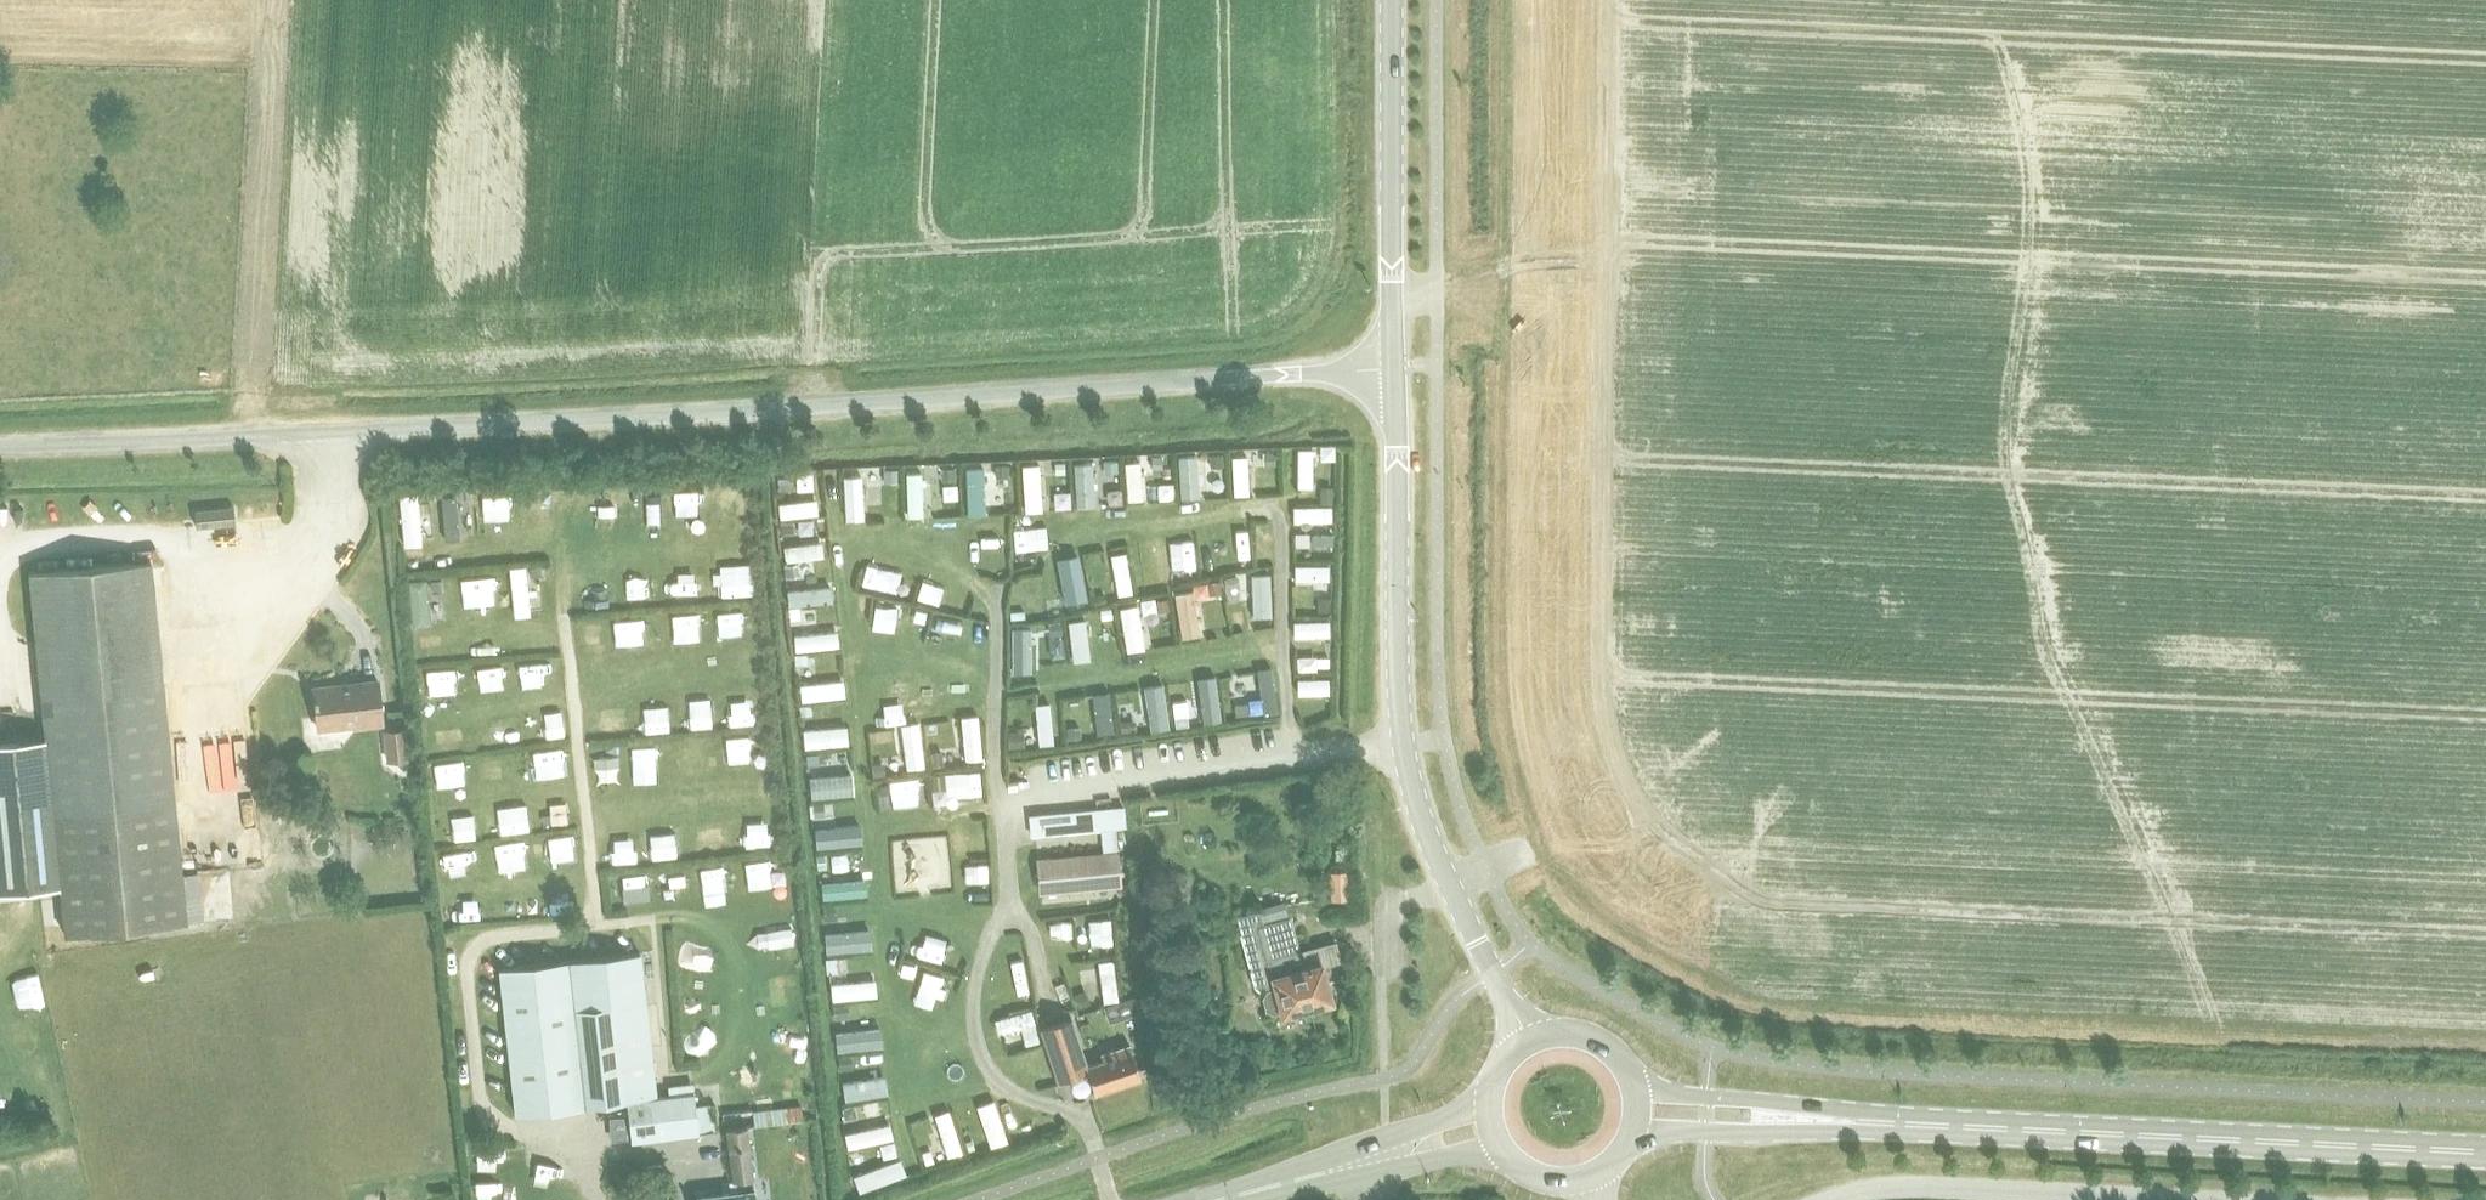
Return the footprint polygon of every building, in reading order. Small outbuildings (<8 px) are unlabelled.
[(194,511),(195,527),(234,523),(233,507),(194,511)] [(29,573),(46,738),(60,887),(65,935),(186,923),(150,561),(29,573)] [(377,680),(312,688),(317,729),(382,721),(377,680)] [(385,731),(388,760),(407,758),(404,729),(385,731)] [(46,738),(0,743),(0,893),(60,887),(46,738)] [(1328,805),(1328,787),(1317,787),(1316,804),(1328,805)] [(1100,830),(1103,856),(1115,855),(1113,828),(1124,827),(1122,810),(1111,811),(1034,818),(1029,819),(1030,836),(1035,836),(1100,830)] [(1345,848),(1335,848),(1335,858),(1345,857),(1345,848)] [(1103,856),(1035,863),(1038,892),(1118,884),(1115,855),(1103,856)] [(1331,898),(1348,898),(1347,874),(1330,874),(1331,898)] [(1320,966),(1338,961),(1333,945),(1297,956),(1287,920),(1263,927),(1258,910),(1234,917),(1256,990),(1273,985),(1275,990),(1267,992),(1264,999),(1267,1009),(1274,1013),(1280,1011),(1282,1016),(1330,1001),(1320,966)] [(654,1098),(638,953),(497,969),(514,1116),(626,1103),(630,1142),(712,1132),(709,1106),(695,1107),(693,1094),(654,1098)] [(1059,1084),(1087,1073),(1085,1068),(1087,1067),(1069,1019),(1039,1029),(1059,1084)] [(1101,1056),(1102,1061),(1087,1067),(1085,1068),(1087,1073),(1094,1094),(1140,1077),(1129,1045),(1101,1056)] [(1258,1051),(1256,1061),(1270,1065),(1273,1054),(1258,1051)] [(800,1107),(780,1109),(752,1113),(754,1126),(802,1121),(800,1107)] [(626,1115),(610,1116),(611,1139),(628,1138),(626,1115)] [(696,1196),(696,1199),(754,1199),(753,1189),(753,1180),(747,1127),(727,1130),(732,1182),(729,1183),(730,1192),(729,1192),(696,1196)] [(407,1192),(383,1195),(384,1199),(408,1199),(407,1192)]
